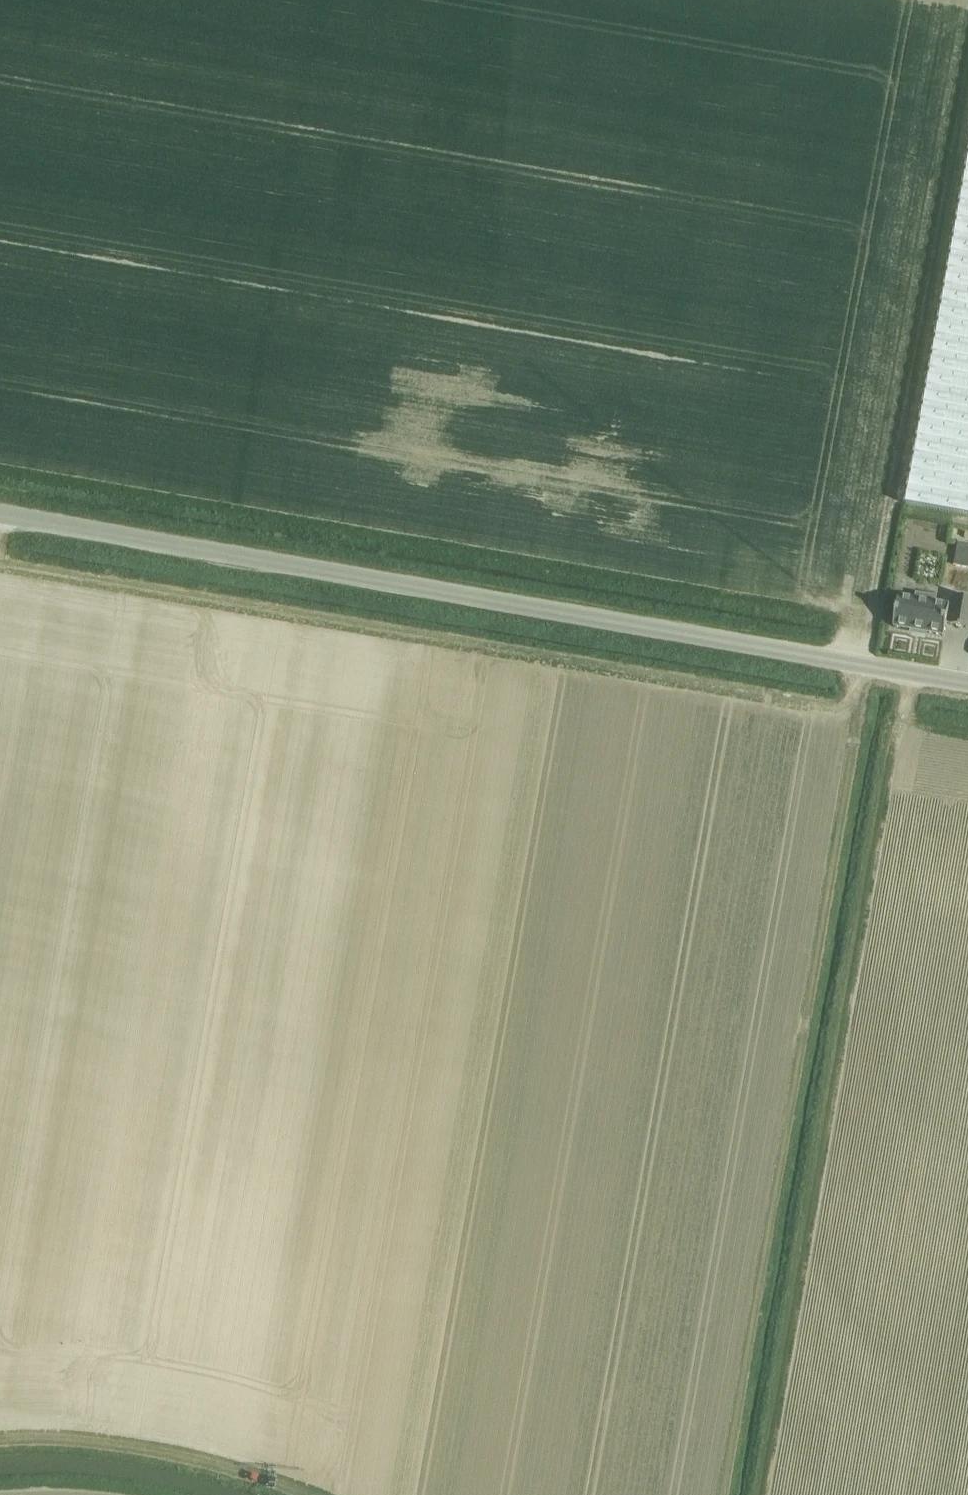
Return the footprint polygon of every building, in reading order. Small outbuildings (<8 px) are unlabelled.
[(906,505),(967,516),(967,166),(906,505)] [(894,627),(945,636),(947,623),(951,624),(951,625),(967,628),(967,599),(956,597),(954,608),(950,607),(950,606),(933,603),(934,597),(917,594),(916,599),(899,596),(894,627)]
